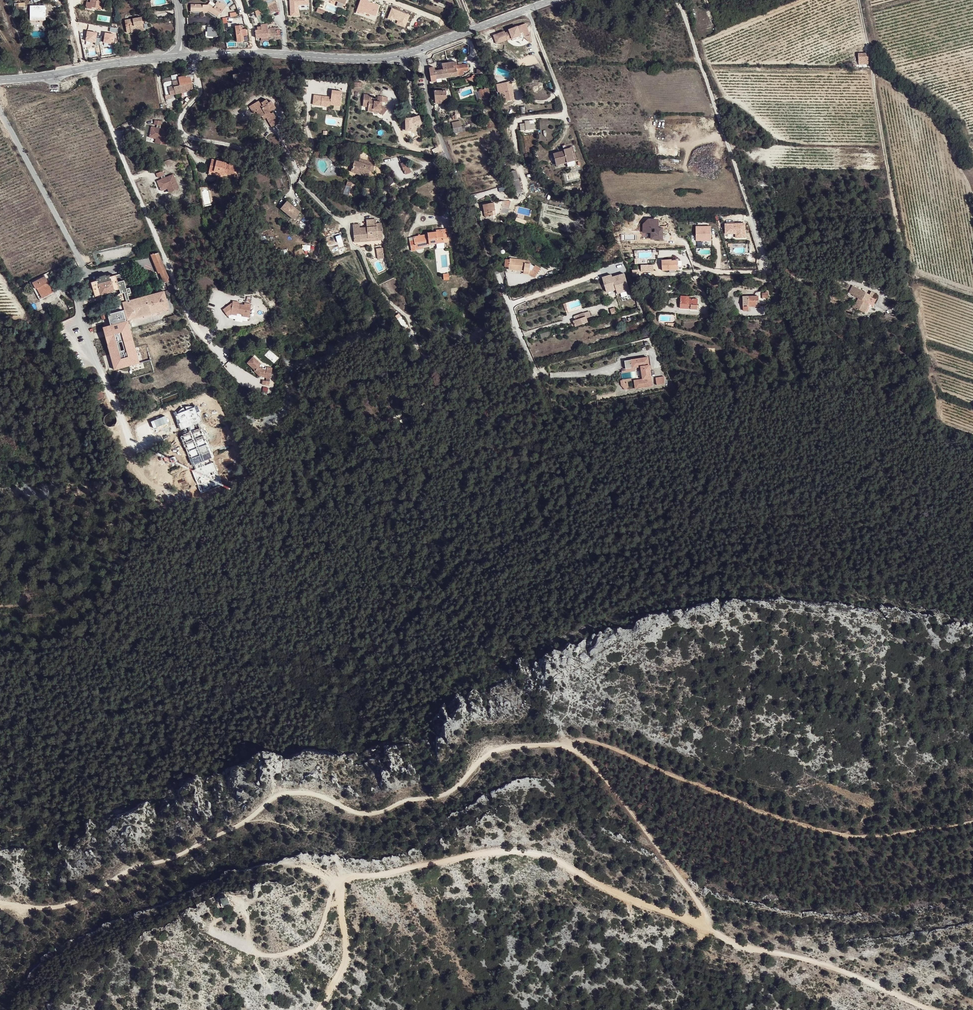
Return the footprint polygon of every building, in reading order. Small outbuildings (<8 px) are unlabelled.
[(102,9),(103,0),(91,0),(90,2),(87,2),(86,6),(87,7),(87,8),(92,9),(92,7),(102,9)] [(226,5),(220,1),(218,5),(216,4),(210,0),(207,5),(191,4),(191,11),(207,11),(217,17),(220,12),(221,13),(226,5)] [(290,16),(299,15),(299,5),(309,5),(309,0),(289,0),(290,16)] [(357,11),(364,14),(364,13),(376,16),(380,5),(368,1),(368,0),(360,0),(357,11)] [(276,3),(267,7),(270,15),(280,11),(276,3)] [(30,20),(45,20),(45,5),(30,5),(30,20)] [(392,9),(388,18),(398,21),(397,24),(405,28),(410,16),(392,9)] [(131,30),(143,28),(141,17),(125,20),(127,32),(131,32),(131,30)] [(511,30),(499,33),(501,42),(513,38),(513,39),(518,38),(518,39),(523,38),(529,41),(531,37),(529,32),(527,32),(525,25),(516,28),(516,30),(512,31),(511,30)] [(256,38),(261,37),(269,37),(268,28),(267,26),(258,27),(258,30),(256,30),(256,38)] [(250,42),(248,29),(242,30),(242,27),(237,28),(238,30),(240,42),(244,42),(250,42)] [(268,28),(269,37),(276,36),(277,40),(279,40),(279,36),(281,36),(280,30),(275,30),(275,27),(270,27),(270,28),(268,28)] [(87,30),(85,41),(96,43),(95,45),(99,45),(100,38),(96,38),(97,32),(87,30)] [(105,33),(104,42),(114,44),(115,34),(105,33)] [(458,65),(457,65),(454,65),(454,68),(447,69),(448,77),(449,77),(462,75),(464,73),(463,70),(468,69),(467,63),(466,63),(458,65)] [(443,70),(441,70),(435,71),(436,79),(448,77),(447,69),(443,70)] [(179,78),(179,80),(180,85),(192,83),(191,77),(193,77),(193,75),(179,78)] [(179,78),(178,76),(172,78),(173,82),(165,83),(167,95),(170,95),(181,93),(180,85),(179,80),(179,78)] [(512,88),(511,88),(509,88),(508,82),(501,83),(502,86),(500,87),(501,92),(500,92),(502,104),(506,103),(505,101),(514,100),(513,96),(514,95),(512,88)] [(180,85),(181,93),(193,90),(192,83),(180,85)] [(482,98),(490,96),(487,88),(479,91),(482,98)] [(445,89),(433,91),(434,103),(447,102),(445,89)] [(330,96),(313,95),(312,104),(326,106),(326,103),(329,103),(329,104),(340,105),(341,90),(330,90),(330,96)] [(371,94),(363,93),(363,105),(368,105),(368,107),(373,107),(373,109),(380,109),(384,112),(388,107),(382,104),(380,104),(380,100),(383,100),(387,101),(387,95),(377,94),(377,100),(371,99),(371,94)] [(269,117),(267,117),(267,119),(272,127),(280,123),(273,112),(271,113),(270,112),(276,108),(271,101),(268,103),(267,100),(260,103),(259,101),(254,104),(258,111),(257,111),(260,118),(263,116),(267,114),(269,117)] [(254,113),(257,111),(258,111),(254,104),(249,106),(254,113)] [(530,124),(529,120),(524,121),(524,123),(520,124),(521,130),(534,129),(534,123),(530,124)] [(152,128),(150,136),(158,138),(157,144),(166,146),(169,131),(160,129),(162,122),(155,121),(154,125),(157,126),(157,129),(152,128)] [(556,165),(574,160),(571,147),(563,149),(563,151),(553,153),(556,165)] [(364,176),(368,177),(370,172),(374,172),(374,167),(375,163),(360,158),(359,162),(355,161),(351,171),(364,176)] [(224,163),(212,160),(210,169),(215,170),(214,172),(219,173),(224,175),(225,174),(226,171),(236,174),(237,167),(228,165),(224,163)] [(407,161),(401,164),(406,174),(411,172),(407,161)] [(218,177),(219,173),(214,172),(215,170),(210,169),(208,174),(218,177)] [(509,172),(512,181),(519,179),(516,170),(509,172)] [(157,181),(160,190),(169,186),(171,192),(179,189),(174,175),(165,178),(163,171),(156,174),(158,178),(161,177),(162,179),(157,181)] [(503,201),(500,214),(507,214),(510,201),(503,201)] [(300,213),(286,202),(280,209),(293,220),(300,213)] [(492,211),(495,210),(493,203),(483,204),(485,217),(492,215),(492,211)] [(642,224),(642,232),(650,232),(650,240),(663,240),(663,228),(659,228),(659,218),(648,218),(642,224)] [(361,224),(354,224),(355,242),(362,242),(362,239),(378,238),(378,241),(384,241),(383,224),(378,224),(378,220),(375,220),(376,225),(369,225),(369,228),(361,228),(361,224)] [(745,223),(725,224),(725,234),(735,234),(735,238),(746,238),(745,223)] [(710,226),(694,226),(695,240),(710,240),(710,226)] [(447,229),(442,229),(442,231),(436,232),(428,233),(428,235),(414,237),(414,241),(410,241),(412,251),(416,250),(416,248),(423,247),(429,245),(429,244),(444,243),(443,239),(448,239),(447,229)] [(170,281),(158,253),(151,255),(158,273),(160,273),(164,283),(170,281)] [(509,260),(504,259),(504,267),(509,267),(508,269),(524,271),(523,273),(529,274),(534,278),(541,270),(535,266),(534,267),(530,263),(524,263),(524,260),(509,258),(509,260)] [(662,270),(679,269),(678,260),(672,260),(672,259),(662,260),(662,270)] [(612,275),(603,277),(606,290),(615,288),(617,294),(629,291),(624,274),(613,277),(612,275)] [(118,282),(116,276),(111,278),(110,276),(107,277),(106,275),(100,277),(100,278),(96,279),(97,282),(92,283),(93,288),(88,289),(89,294),(85,295),(86,299),(88,299),(96,297),(95,296),(101,295),(114,291),(114,290),(120,289),(121,294),(117,295),(121,308),(108,311),(112,325),(104,328),(117,370),(142,363),(129,320),(152,313),(147,296),(130,301),(128,294),(132,293),(130,288),(127,289),(124,281),(118,282)] [(47,283),(44,277),(33,283),(36,289),(37,288),(43,298),(53,292),(48,282),(47,283)] [(853,295),(857,288),(853,285),(849,293),(853,295)] [(869,294),(857,288),(853,295),(858,298),(856,303),(860,306),(857,309),(864,313),(869,304),(867,303),(871,295),(873,296),(875,293),(871,291),(869,294)] [(165,291),(147,296),(152,313),(170,308),(165,291)] [(685,296),(681,296),(680,308),(691,308),(691,304),(697,305),(698,298),(689,298),(685,298),(685,296)] [(758,296),(743,296),(743,310),(749,310),(749,306),(759,306),(758,296)] [(229,305),(223,309),(228,316),(231,314),(231,311),(237,312),(237,313),(243,314),(242,316),(249,317),(251,304),(245,303),(244,305),(238,304),(239,302),(233,301),(232,306),(229,305)] [(589,311),(579,315),(580,318),(576,320),(573,321),(574,324),(571,325),(573,328),(588,323),(587,319),(591,317),(589,311)] [(253,356),(247,363),(254,370),(254,371),(259,375),(265,377),(266,378),(266,381),(263,380),(262,384),(268,386),(271,372),(266,371),(267,370),(262,369),(259,366),(261,364),(253,356)] [(648,357),(631,360),(632,368),(641,366),(643,379),(637,380),(639,388),(652,386),(648,357)] [(664,377),(655,378),(656,385),(665,384),(664,377)] [(226,895),(219,897),(221,904),(228,902),(226,895)]
